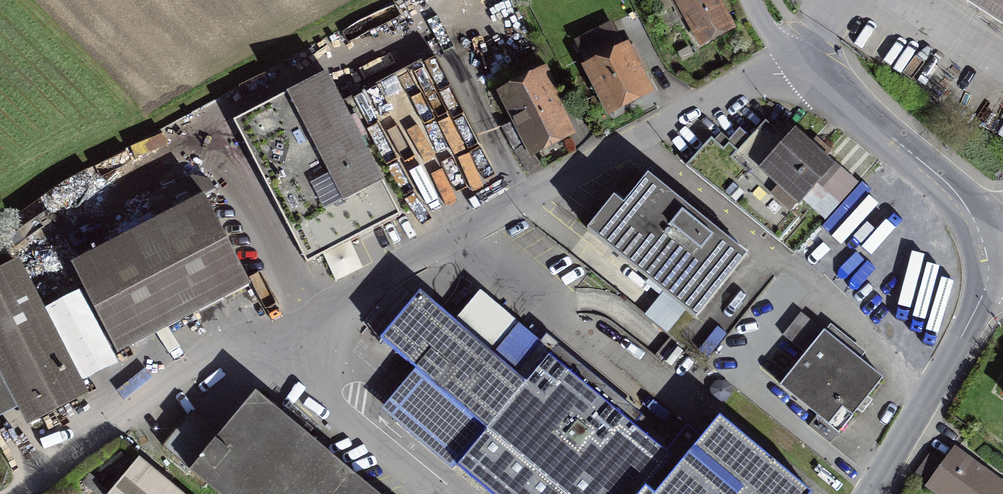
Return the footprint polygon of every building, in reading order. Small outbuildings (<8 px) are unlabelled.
[(700,40),(730,23),(717,0),(677,0),(700,40)] [(1002,30),(1002,0),(958,0),(1002,30)] [(628,39),(582,62),(607,113),(653,90),(628,39)] [(434,54),(342,101),(400,214),(492,168),(434,54)] [(541,63),(500,85),(533,147),(575,124),(541,63)] [(328,72),(238,117),(311,262),(400,214),(342,101),(328,72)] [(715,134),(688,166),(781,243),(802,218),(792,210),(832,162),(797,133),(790,141),(765,121),(738,153),(715,134)] [(513,123),(502,128),(513,150),(525,145),(513,123)] [(603,199),(576,233),(681,318),(732,254),(638,178),(614,208),(603,199)] [(218,204),(86,270),(132,360),(263,294),(218,204)] [(0,281),(0,361),(35,428),(95,397),(27,267),(0,281)] [(454,321),(496,356),(522,325),(480,290),(454,321)] [(381,338),(416,368),(450,327),(449,327),(415,298),(381,338)] [(450,327),(416,368),(381,409),(453,470),(458,465),(493,493),(640,493),(672,457),(665,451),(634,425),(642,415),(558,345),(559,344),(547,334),(540,341),(524,328),(499,358),(496,356),(454,321),(449,327),(450,327)] [(821,330),(776,385),(825,426),(840,408),(850,417),(881,378),(821,330)] [(255,386),(222,427),(195,405),(162,445),(223,493),(390,493),(255,386)] [(672,457),(640,493),(811,493),(812,492),(720,415),(702,437),(687,425),(665,451),(672,457)] [(940,460),(930,453),(915,474),(924,481),(940,460)] [(955,454),(927,493),(1002,493),(1002,487),(955,454)] [(140,456),(108,493),(185,493),(140,456)]
